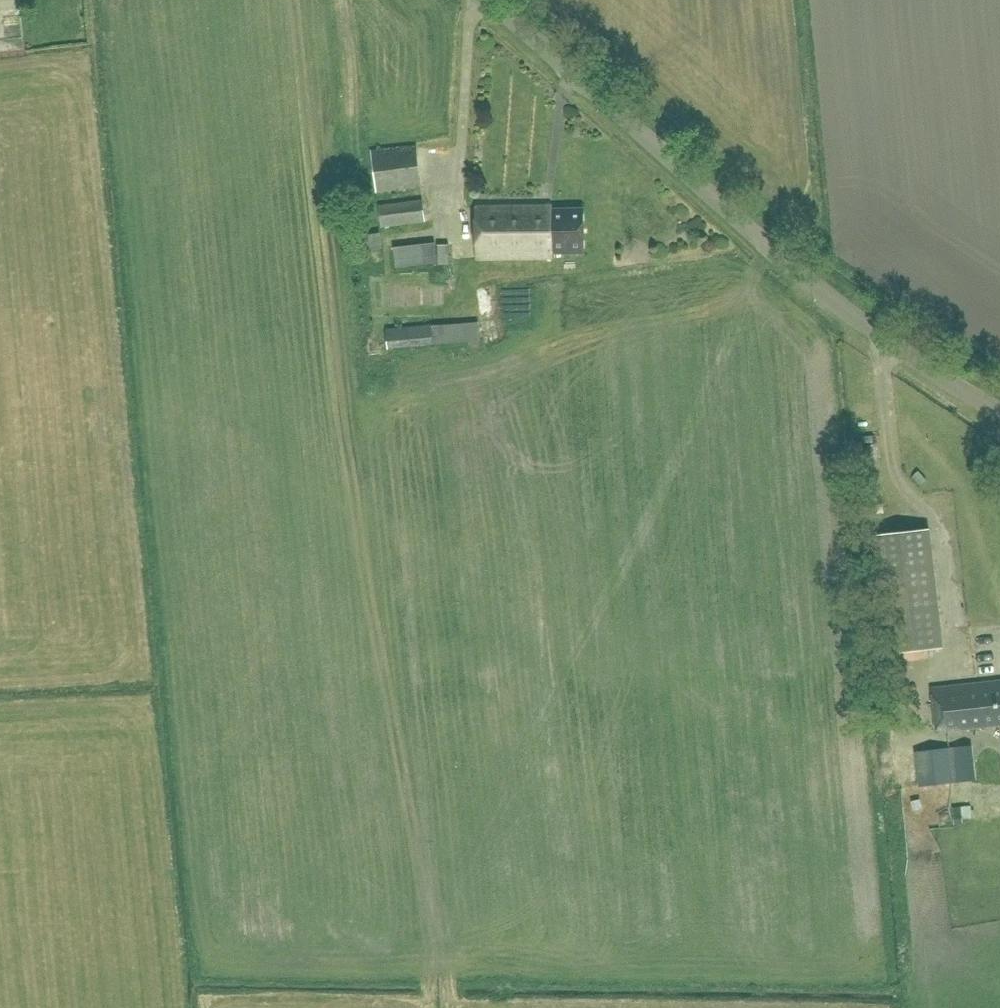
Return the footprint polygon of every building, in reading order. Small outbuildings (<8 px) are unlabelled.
[(375,192),(421,186),(415,146),(370,153),(375,192)] [(381,227),(424,222),(421,199),(378,205),(381,227)] [(551,253),(583,253),(582,208),(550,209),(550,205),(474,206),(475,258),(552,257),(551,253)] [(437,263),(448,264),(448,245),(435,243),(393,248),(395,267),(437,263)] [(387,349),(480,340),(478,322),(430,325),(430,324),(386,329),(387,349)] [(928,529),(872,535),(886,654),(941,648),(928,529)] [(999,725),(999,681),(932,688),(937,732),(999,725)] [(918,785),(952,781),(949,748),(914,752),(918,785)] [(912,810),(924,808),(921,793),(909,795),(912,810)] [(957,816),(972,813),(970,800),(955,803),(957,816)]
